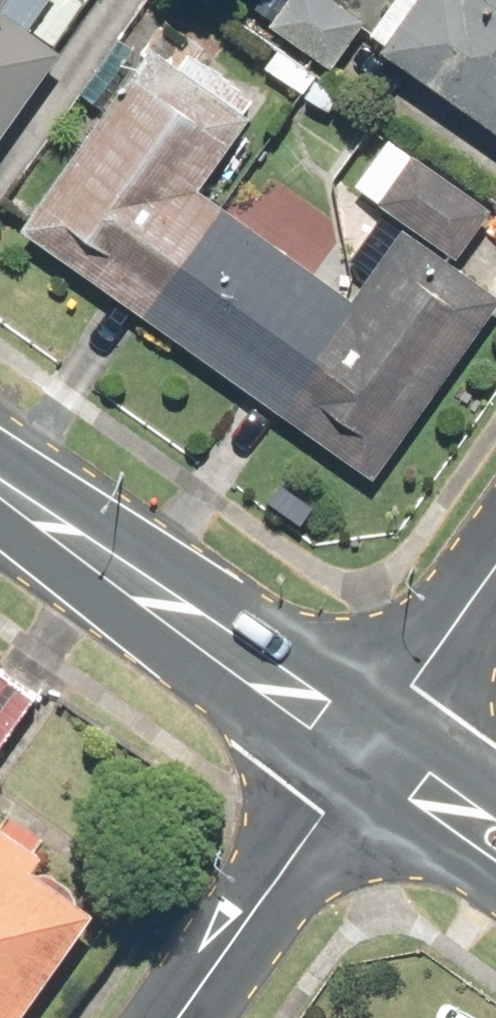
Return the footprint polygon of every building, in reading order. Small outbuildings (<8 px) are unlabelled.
[(54,51),(50,48),(78,9),(65,0),(0,0),(0,127),(54,51)] [(242,15),(329,70),(354,31),(305,0),(252,0),(242,15)] [(375,51),(495,137),(495,0),(384,0),(364,29),(382,42),(375,51)] [(147,47),(18,228),(368,479),(495,302),(397,231),(349,299),(195,189),(259,100),(187,48),(174,67),(147,47)] [(411,152),(373,199),(450,261),(488,213),(411,152)] [(86,916),(64,901),(72,889),(43,869),(36,880),(26,873),(37,857),(0,831),(0,1017),(16,1017),(86,916)]
